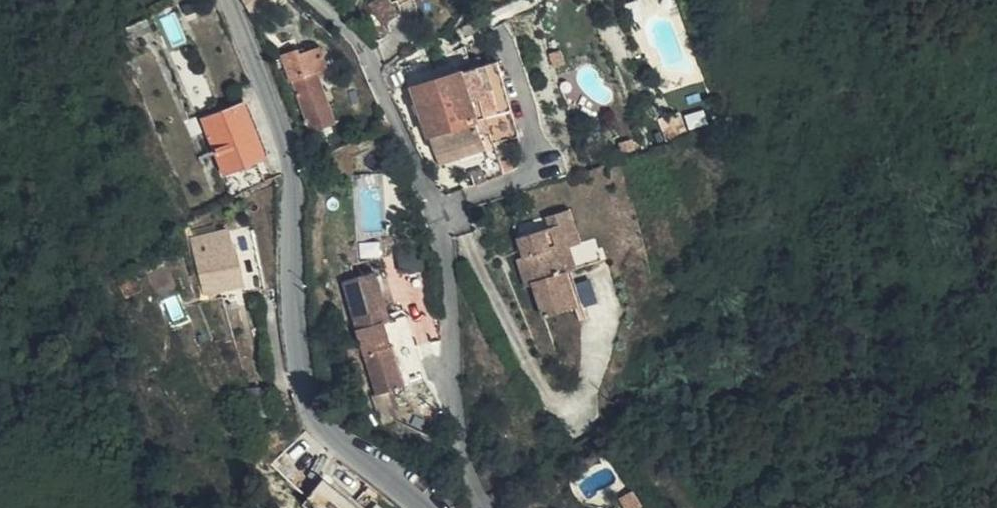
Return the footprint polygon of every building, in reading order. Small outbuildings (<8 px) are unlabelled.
[(255,10),(268,0),(246,0),(255,10)] [(384,27),(399,14),(389,0),(371,0),(366,3),(384,27)] [(115,35),(120,48),(138,39),(152,32),(145,19),(115,35)] [(120,48),(124,55),(133,51),(141,47),(138,39),(120,48)] [(301,54),(299,50),(281,56),(291,82),(293,82),(312,134),(338,123),(319,72),(328,69),(320,47),(301,54)] [(128,65),(135,62),(133,51),(124,55),(124,56),(128,65)] [(128,65),(134,78),(138,76),(135,62),(128,65)] [(512,110),(497,62),(414,89),(436,155),(483,139),(477,122),(512,110)] [(398,65),(385,72),(383,78),(398,108),(413,100),(398,65)] [(265,158),(243,103),(204,121),(226,174),(265,158)] [(202,133),(196,119),(185,123),(191,137),(202,133)] [(574,220),(571,212),(570,210),(546,218),(550,228),(562,224),(574,220)] [(582,244),(574,220),(562,224),(569,248),(582,244)] [(904,237),(902,221),(889,222),(891,239),(904,237)] [(544,319),(573,309),(577,307),(566,274),(576,271),(569,248),(562,224),(550,228),(518,239),(524,258),(533,285),(544,319)] [(232,252),(227,232),(193,241),(206,295),(243,285),(235,251),(232,252)] [(525,287),(533,285),(524,258),(516,261),(525,287)] [(410,281),(407,263),(390,265),(397,284),(410,281)] [(382,298),(376,270),(356,273),(362,302),(382,298)] [(115,278),(119,289),(138,283),(134,271),(115,278)] [(566,274),(577,307),(587,304),(576,271),(566,274)] [(138,283),(119,289),(122,299),(141,293),(138,283)] [(374,306),(377,326),(385,323),(385,321),(401,317),(397,300),(374,306)] [(385,323),(377,326),(357,332),(378,395),(406,387),(385,323)] [(421,436),(406,387),(372,397),(388,447),(421,436)] [(254,407),(256,414),(263,413),(262,406),(254,407)]
